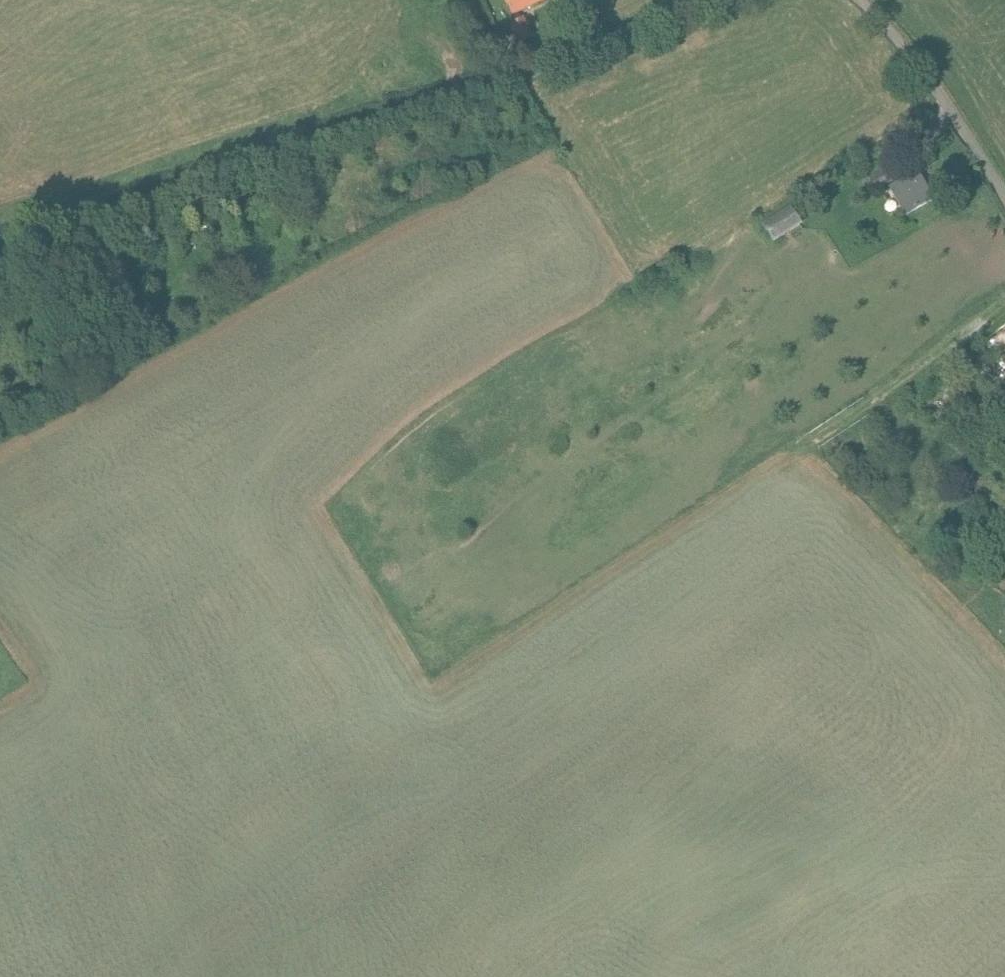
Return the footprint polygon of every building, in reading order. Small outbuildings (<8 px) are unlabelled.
[(512,14),(543,0),(505,0),(512,14)] [(521,43),(532,38),(523,18),(521,19),(519,16),(514,18),(515,22),(511,23),(521,43)] [(868,193),(876,189),(894,180),(888,168),(862,181),(868,193)] [(890,188),(906,215),(933,200),(917,172),(890,188)] [(790,208),(761,226),(772,243),(801,224),(790,208)]
